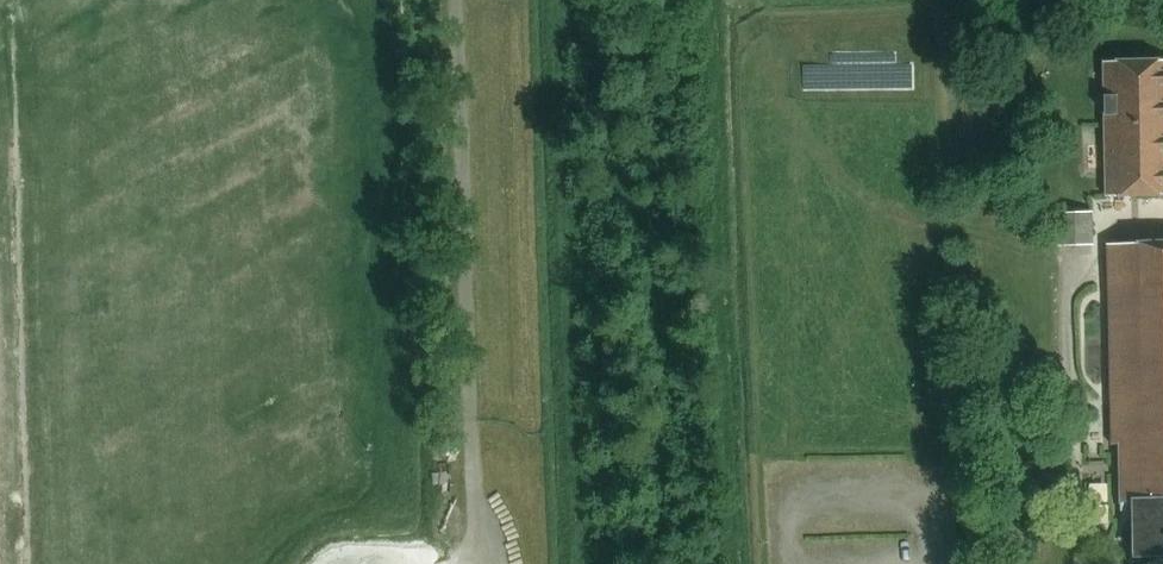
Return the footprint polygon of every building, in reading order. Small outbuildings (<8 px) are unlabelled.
[(1106,59),(1106,97),(1107,129),(1108,155),(1108,176),(1108,194),(1162,193),(1162,58),(1106,59)] [(1093,242),(1092,209),(1057,210),(1058,243),(1093,242)] [(1110,271),(1115,443),(1123,443),(1124,501),(1137,500),(1138,550),(1162,549),(1162,240),(1110,241),(1110,271)] [(1031,383),(1030,367),(1017,368),(1018,384),(1031,383)]
